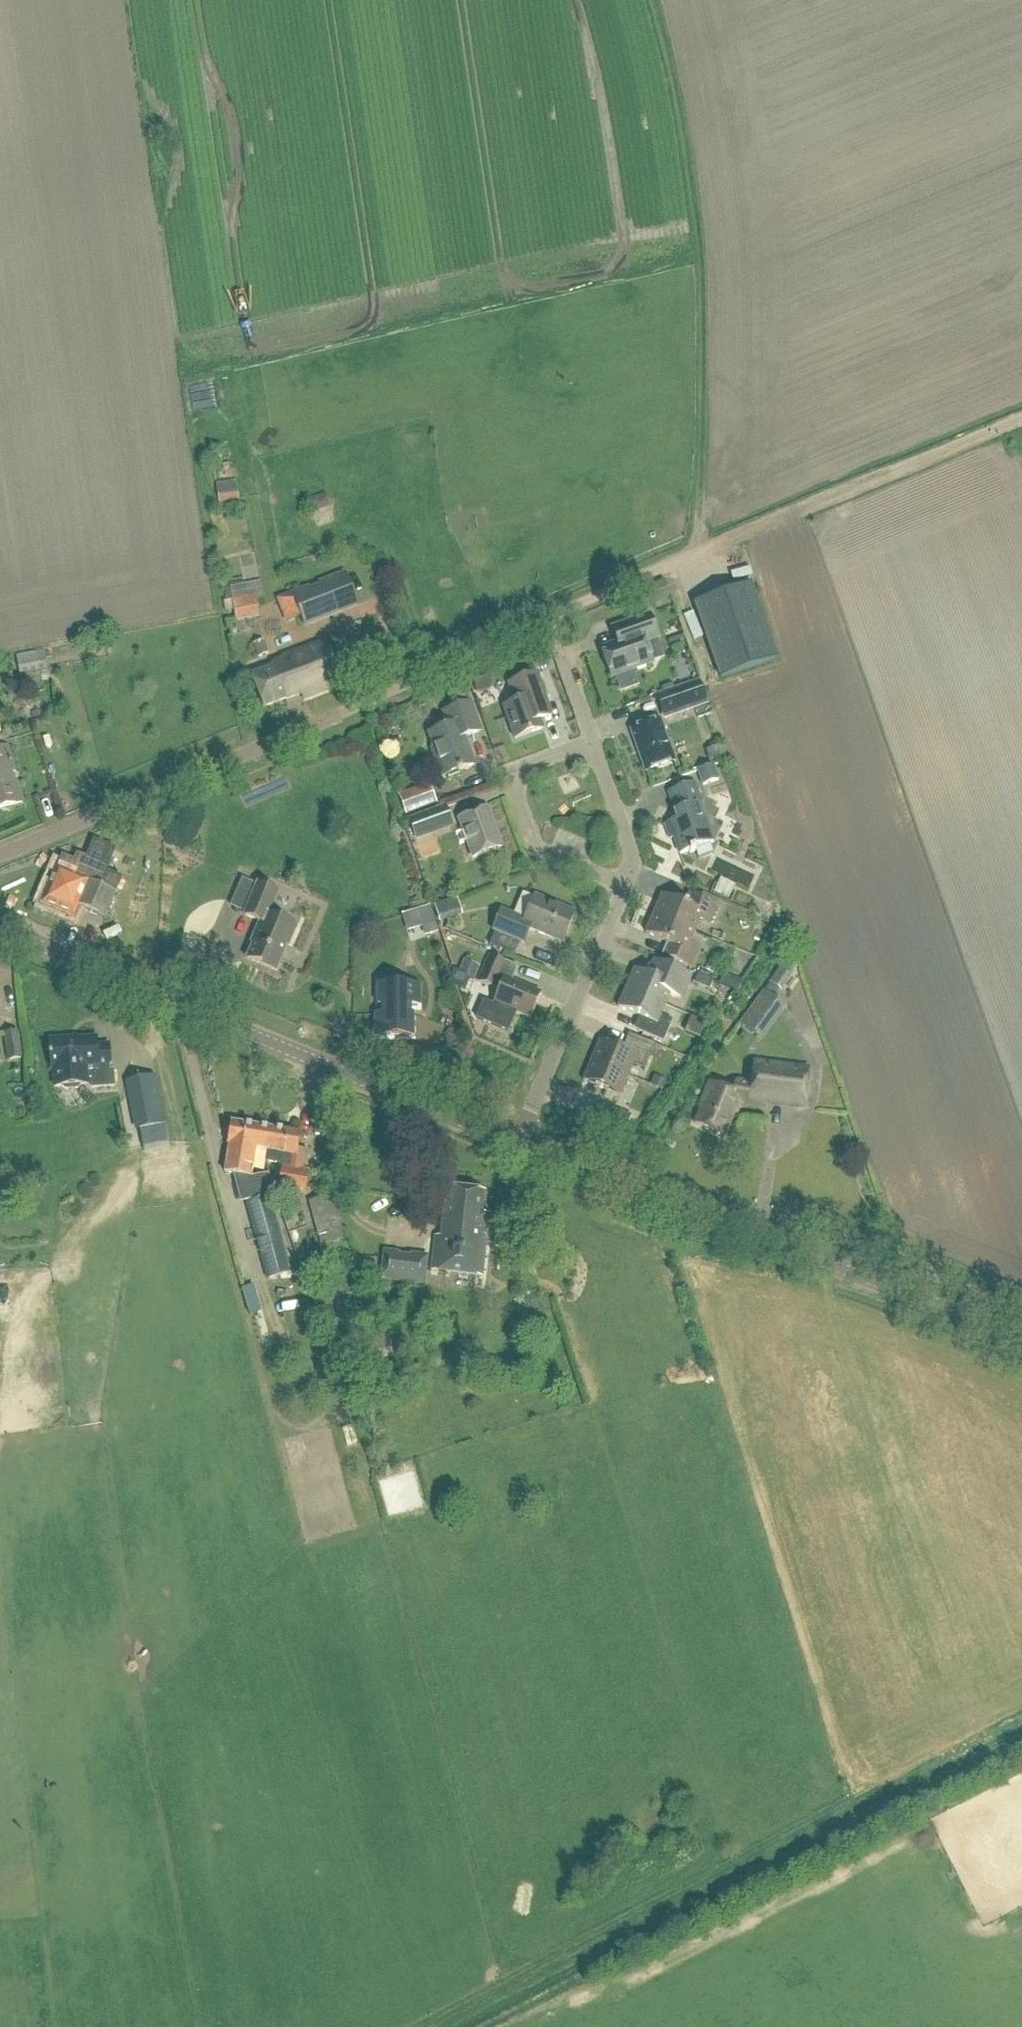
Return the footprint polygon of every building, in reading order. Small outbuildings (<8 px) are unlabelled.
[(236,481),(216,484),(219,504),(239,501),(236,481)] [(314,503),(319,524),(339,520),(334,498),(314,503)] [(308,587),(276,600),(286,624),(300,619),(305,629),(359,608),(345,572),(318,583),(320,586),(309,590),(308,587)] [(720,679),(777,660),(752,585),(695,604),(720,679)] [(261,618),(257,596),(233,600),(237,622),(261,618)] [(652,664),(645,645),(658,640),(655,631),(649,616),(623,626),(628,640),(602,650),(612,678),(652,664)] [(303,700),(342,686),(325,641),(282,658),(283,660),(272,665),(273,668),(251,676),(264,709),(300,695),(303,700)] [(253,645),(258,659),(268,655),(263,642),(253,645)] [(20,675),(48,670),(44,651),(16,656),(20,675)] [(535,706),(547,702),(537,675),(509,685),(515,704),(504,708),(515,740),(543,730),(535,706)] [(700,682),(656,698),(664,721),(708,705),(700,682)] [(633,720),(656,711),(651,699),(629,707),(633,720)] [(464,739),(481,733),(470,704),(444,713),(449,728),(430,735),(435,749),(432,750),(437,764),(440,763),(445,777),(473,767),(464,739)] [(632,733),(646,772),(674,762),(660,723),(632,733)] [(724,745),(706,752),(711,767),(730,760),(724,745)] [(23,803),(8,748),(0,750),(0,809),(23,803)] [(680,856),(714,844),(700,805),(702,805),(695,784),(669,793),(678,820),(665,825),(670,840),(674,839),(680,856)] [(415,815),(443,805),(437,788),(409,798),(415,815)] [(731,824),(737,810),(725,805),(720,819),(731,824)] [(453,824),(446,806),(408,820),(415,838),(453,824)] [(501,849),(487,810),(459,821),(473,859),(501,849)] [(105,918),(122,879),(106,873),(115,851),(94,842),(87,860),(77,856),(74,863),(62,858),(57,869),(42,905),(74,918),(79,907),(105,918)] [(726,877),(720,889),(734,896),(740,884),(726,877)] [(251,945),(254,946),(247,960),(277,973),(290,944),(292,945),(299,929),(271,917),(281,894),(258,884),(258,886),(243,880),(238,892),(252,898),(245,917),(260,923),(251,945)] [(654,915),(695,933),(700,922),(708,925),(717,905),(693,895),(688,907),(662,896),(654,915)] [(563,944),(575,914),(535,897),(525,921),(501,911),(493,931),(525,945),(531,930),(563,944)] [(442,909),(448,926),(470,919),(463,902),(442,909)] [(438,934),(430,908),(419,911),(423,926),(427,937),(438,934)] [(695,933),(654,915),(646,935),(672,946),(667,958),(690,968),(699,948),(690,944),(695,933)] [(531,1020),(541,995),(512,983),(518,968),(490,956),(479,983),(499,991),(493,1006),(484,1002),(477,1020),(508,1033),(516,1014),(531,1020)] [(626,990),(665,1006),(670,996),(682,1001),(692,977),(666,966),(660,981),(635,970),(626,990)] [(694,984),(709,990),(713,981),(698,975),(694,984)] [(381,988),(381,1016),(377,1016),(377,1036),(411,1036),(411,1007),(418,1007),(418,988),(381,988)] [(665,1006),(626,990),(618,1009),(644,1020),(638,1032),(664,1043),(673,1022),(661,1017),(665,1006)] [(763,991),(738,1025),(762,1042),(787,1008),(763,991)] [(50,1040),(52,1070),(53,1090),(88,1087),(92,1090),(116,1088),(114,1070),(111,1071),(109,1046),(97,1047),(97,1039),(67,1041),(67,1039),(50,1040)] [(621,1097),(637,1057),(600,1042),(583,1082),(621,1097)] [(737,1082),(741,1101),(767,1104),(767,1106),(805,1110),(810,1069),(754,1063),(752,1083),(737,1082)] [(137,1133),(140,1133),(143,1149),(170,1143),(157,1079),(129,1084),(137,1133)] [(741,1101),(737,1082),(731,1093),(709,1085),(700,1108),(702,1109),(695,1126),(726,1138),(741,1101)] [(633,1114),(611,1105),(604,1122),(626,1131),(633,1114)] [(269,1153),(272,1130),(231,1123),(227,1146),(229,1146),(225,1174),(251,1179),(256,1151),(268,1153),(269,1153)] [(269,1153),(268,1153),(266,1163),(279,1165),(282,1174),(279,1192),(304,1196),(308,1173),(303,1172),(306,1152),(298,1150),(300,1134),(272,1130),(269,1153)] [(482,1278),(490,1215),(483,1214),(485,1194),(449,1189),(447,1205),(445,1205),(441,1238),(436,1237),(431,1272),(482,1278)] [(344,1230),(335,1196),(310,1203),(322,1245),(345,1239),(342,1231),(344,1230)] [(292,1274),(271,1197),(247,1203),(268,1280),(292,1274)] [(517,1221),(498,1220),(497,1237),(516,1238),(517,1221)] [(424,1285),(427,1257),(384,1253),(381,1281),(424,1285)] [(259,1313),(252,1286),(242,1289),(249,1316),(259,1313)]
